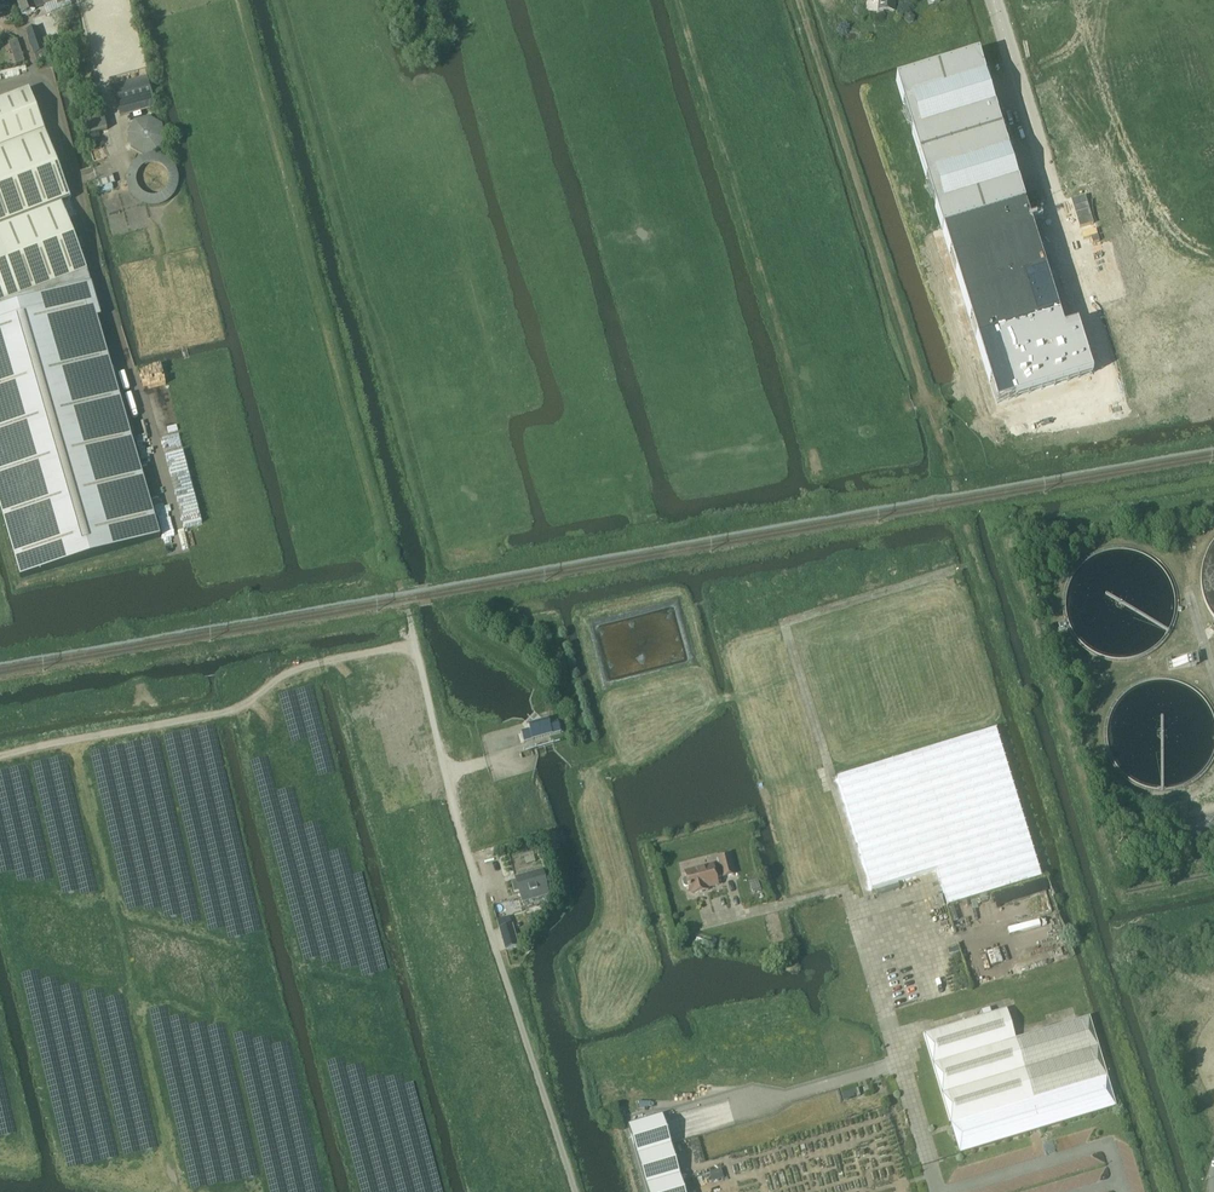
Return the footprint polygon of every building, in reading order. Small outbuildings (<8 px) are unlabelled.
[(22,15),(23,15),(34,10),(34,9),(55,1),(56,5),(69,0),(17,0),(22,15)] [(878,11),(893,13),(894,0),(879,0),(878,11)] [(25,33),(31,52),(42,48),(41,43),(36,30),(25,33)] [(42,48),(31,52),(36,65),(47,61),(42,48)] [(982,67),(978,56),(896,81),(942,230),(1025,205),(982,67)] [(113,88),(121,116),(156,106),(148,78),(113,88)] [(20,578),(160,538),(153,512),(119,397),(97,319),(101,318),(87,272),(61,204),(71,201),(44,132),(29,91),(0,101),(0,509),(20,578)] [(84,111),(90,135),(108,130),(101,106),(84,111)] [(126,135),(130,150),(143,157),(151,155),(158,153),(159,151),(166,140),(162,125),(148,118),(134,122),(126,135)] [(175,168),(172,165),(169,161),(165,159),(160,157),(156,156),(151,155),(143,157),(139,159),(134,163),(132,165),(129,169),(138,174),(139,172),(141,170),(142,169),(144,167),(147,166),(149,166),(152,165),(155,166),(158,166),(160,167),(163,169),(165,171),(167,173),(168,176),(169,179),(169,182),(168,185),(178,187),(179,182),(178,177),(177,173),(175,168)] [(137,177),(138,174),(129,169),(128,173),(126,177),(126,182),(127,186),(127,187),(128,192),(130,195),(133,199),(137,203),(141,205),(145,206),(145,207),(150,207),(155,207),(160,206),(164,205),(168,203),(171,199),(174,196),(176,191),(178,187),(168,185),(168,188),(166,191),(164,193),(162,195),(159,197),(157,198),(154,198),(151,198),(148,197),(145,196),(142,195),(140,193),(138,190),(137,188),(136,185),(136,182),(136,179),(137,177)] [(112,175),(95,179),(99,194),(113,190),(112,184),(114,184),(112,175)] [(1025,205),(942,230),(996,406),(1093,376),(1077,326),(1063,330),(1025,205)] [(1167,663),(1169,671),(1196,666),(1194,658),(1167,663)] [(520,734),(523,744),(534,741),(560,733),(557,723),(549,726),(548,721),(527,727),(529,731),(520,734)] [(871,890),(936,870),(947,907),(1040,879),(995,730),(837,777),(871,890)] [(684,873),(686,879),(683,879),(682,881),(683,886),(686,888),(688,887),(689,893),(691,892),(692,895),(707,891),(706,888),(717,885),(716,879),(723,877),(723,878),(734,875),(728,855),(718,858),(720,865),(713,866),(712,866),(684,873)] [(515,879),(520,898),(547,890),(542,872),(515,879)] [(512,925),(499,928),(505,950),(518,946),(512,925)] [(959,1154),(1029,1134),(1039,1130),(1116,1107),(1089,1017),(1089,1018),(1077,1021),(1015,1040),(1006,1010),(991,1015),(989,1009),(981,1012),(982,1017),(928,1033),(928,1032),(923,1034),(959,1154)] [(628,1126),(647,1191),(685,1191),(662,1116),(628,1126)]
